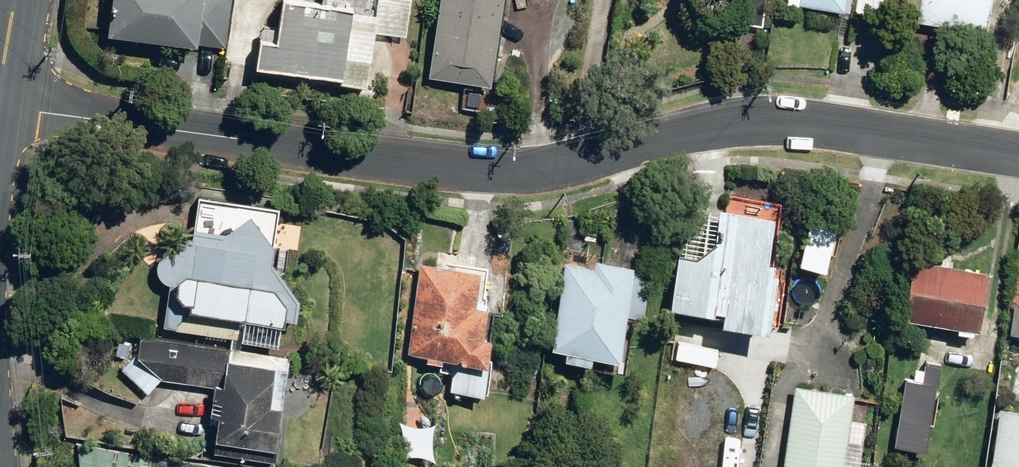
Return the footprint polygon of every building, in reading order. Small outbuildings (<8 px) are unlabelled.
[(225,45),(231,0),(112,0),(108,28),(225,45)] [(366,83),(370,55),(347,51),(354,2),(337,0),(283,0),(277,37),(262,34),(258,61),(341,72),(340,79),(366,83)] [(491,81),(502,0),(439,0),(430,73),(491,81)] [(762,22),(764,0),(741,0),(739,19),(762,22)] [(801,2),(847,8),(849,0),(801,0),(801,2)] [(897,17),(899,0),(863,0),(862,12),(897,17)] [(988,29),(992,0),(921,0),(918,19),(988,29)] [(722,354),(758,359),(774,215),(722,208),(715,254),(680,250),(672,308),(726,314),(722,354)] [(164,322),(279,339),(282,316),(295,318),(299,292),(272,257),(274,241),(252,210),(228,227),(194,224),(193,233),(181,231),(179,249),(173,249),(170,249),(167,249),(165,250),(162,252),(161,254),(159,257),(158,259),(158,262),(157,265),(158,267),(159,270),(160,272),(161,274),(164,277),(166,278),(170,279),(164,322)] [(566,261),(555,345),(620,354),(634,261),(597,257),(595,265),(566,261)] [(904,318),(981,328),(988,268),(912,258),(904,318)] [(451,388),(486,391),(493,330),(485,330),(487,302),(485,301),(488,265),(423,261),(419,317),(413,316),(410,351),(454,355),(451,388)] [(282,413),(269,411),(276,364),(230,358),(231,347),(141,335),(139,350),(122,368),(148,391),(162,376),(214,383),(210,411),(220,412),(215,450),(275,458),(282,413)] [(922,378),(938,380),(942,360),(926,358),(922,378)] [(927,449),(938,380),(922,378),(908,375),(896,444),(927,449)] [(854,392),(796,384),(785,466),(844,466),(854,392)] [(1005,404),(996,466),(1018,466),(1018,406),(1005,404)] [(152,454),(77,441),(79,466),(150,466),(152,454)]
